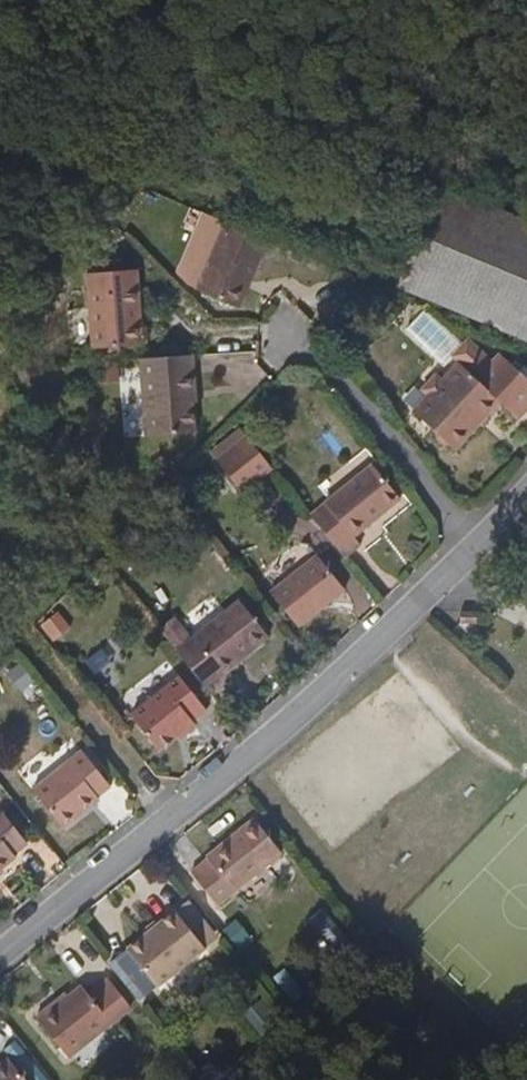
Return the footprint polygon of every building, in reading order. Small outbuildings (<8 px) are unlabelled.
[(406,288),(526,340),(526,224),(443,189),(406,288)] [(266,262),(270,243),(224,223),(198,291),(240,309),(260,260),(266,262)] [(133,328),(125,275),(83,279),(91,356),(141,350),(138,328),(133,328)] [(131,275),(125,275),(133,328),(138,328),(131,275)] [(496,361),(472,337),(463,344),(456,350),(460,355),(466,361),(474,370),(481,377),(496,361)] [(466,361),(447,379),(438,372),(425,388),(432,394),(415,412),(438,431),(439,439),(446,445),(450,445),(457,450),(501,405),(519,422),(526,414),(526,378),(502,354),(496,361),(481,377),(474,370),(466,361)] [(118,357),(97,359),(99,381),(120,380),(118,357)] [(191,360),(138,366),(147,444),(194,439),(190,408),(197,407),(191,360)] [(275,466),(249,435),(220,460),(245,492),(275,466)] [(317,517),(353,560),(371,546),(363,537),(409,499),(381,465),(317,517)] [(322,548),(274,584),(301,620),(351,584),(322,548)] [(241,591),(178,642),(207,677),(269,625),(241,591)] [(50,640),(71,628),(58,608),(38,621),(50,640)] [(184,728),(199,713),(197,711),(211,698),(183,667),(137,709),(168,742),(184,728)] [(190,728),(199,713),(184,728),(175,743),(190,728)] [(86,744),(41,788),(75,825),(100,802),(98,799),(119,778),(86,744)] [(0,811),(0,862),(18,848),(15,845),(29,835),(6,806),(0,811)] [(254,815),(207,852),(209,856),(190,870),(223,909),(288,855),(254,815)] [(161,982),(210,944),(179,906),(131,944),(161,982)] [(337,948),(349,938),(328,910),(315,919),(337,948)] [(235,918),(222,927),(236,945),(249,936),(235,918)] [(111,978),(92,992),(116,1025),(134,1011),(111,978)] [(69,990),(35,1015),(68,1059),(116,1025),(92,992),(86,983),(73,995),(69,990)] [(9,1058),(0,1065),(0,1079),(26,1079),(9,1058)]
